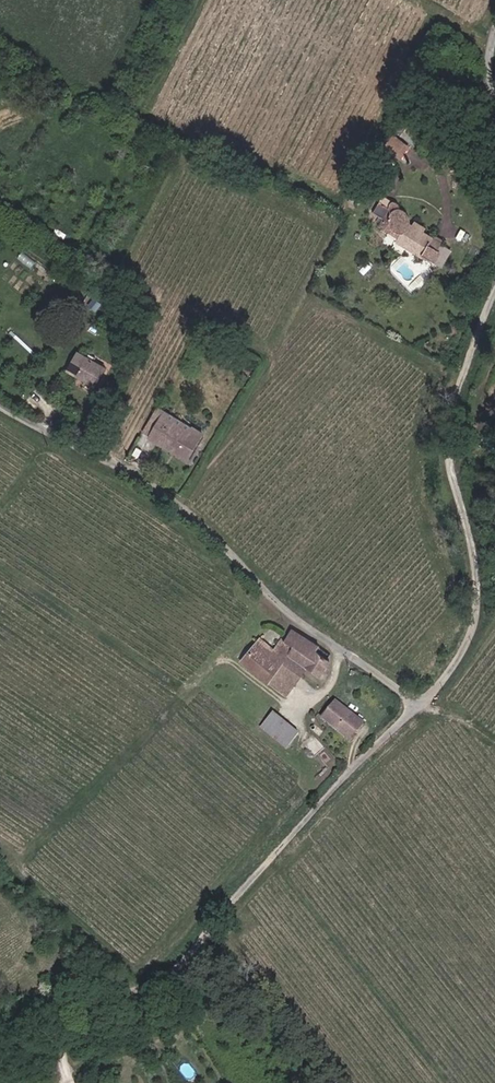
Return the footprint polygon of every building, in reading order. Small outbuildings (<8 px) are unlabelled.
[(403,158),(413,147),(403,139),(394,149),(403,158)] [(394,227),(402,236),(400,242),(439,261),(445,249),(442,247),(444,241),(411,224),(410,219),(404,212),(403,209),(401,204),(400,203),(398,202),(397,203),(395,205),(395,207),(395,216),(377,206),(372,217),(383,223),(381,228),(391,232),(394,227)] [(464,246),(472,233),(464,228),(459,236),(462,237),(459,243),(464,246)] [(222,350),(207,341),(204,347),(219,356),(222,350)] [(100,387),(111,369),(90,358),(80,376),(100,387)] [(158,438),(169,418),(176,422),(179,417),(163,407),(160,412),(148,432),(158,438)] [(191,461),(204,439),(176,422),(169,418),(158,438),(156,440),(191,461)] [(289,697),(310,669),(323,679),(335,663),(320,652),(322,649),(297,630),(287,642),(285,640),(278,649),(263,637),(244,662),(289,697)] [(337,700),(324,716),(354,740),(367,724),(337,700)] [(275,713),(263,727),(289,747),(301,733),(275,713)] [(246,916),(237,908),(234,912),(243,920),(246,916)]
